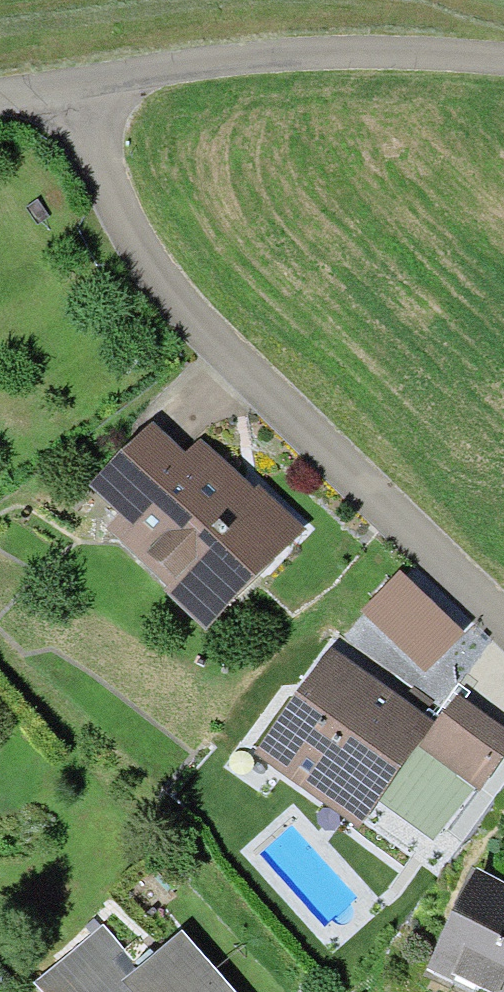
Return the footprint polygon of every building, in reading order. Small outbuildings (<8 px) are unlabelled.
[(106,539),(204,624),(281,536),(184,451),(172,464),(147,443),(96,501),(120,523),(106,539)] [(374,608),(440,669),(477,630),(411,569),(374,608)] [(415,687),(432,669),(382,622),(365,640),(415,687)] [(318,670),(256,763),(354,829),(416,736),(318,670)] [(418,756),(472,793),(503,747),(503,740),(453,705),(418,756)] [(417,780),(402,814),(435,829),(451,795),(417,780)] [(424,975),(461,991),(503,991),(503,901),(468,883),(424,975)] [(171,940),(131,974),(99,936),(34,990),(36,991),(214,991),(171,940)]
